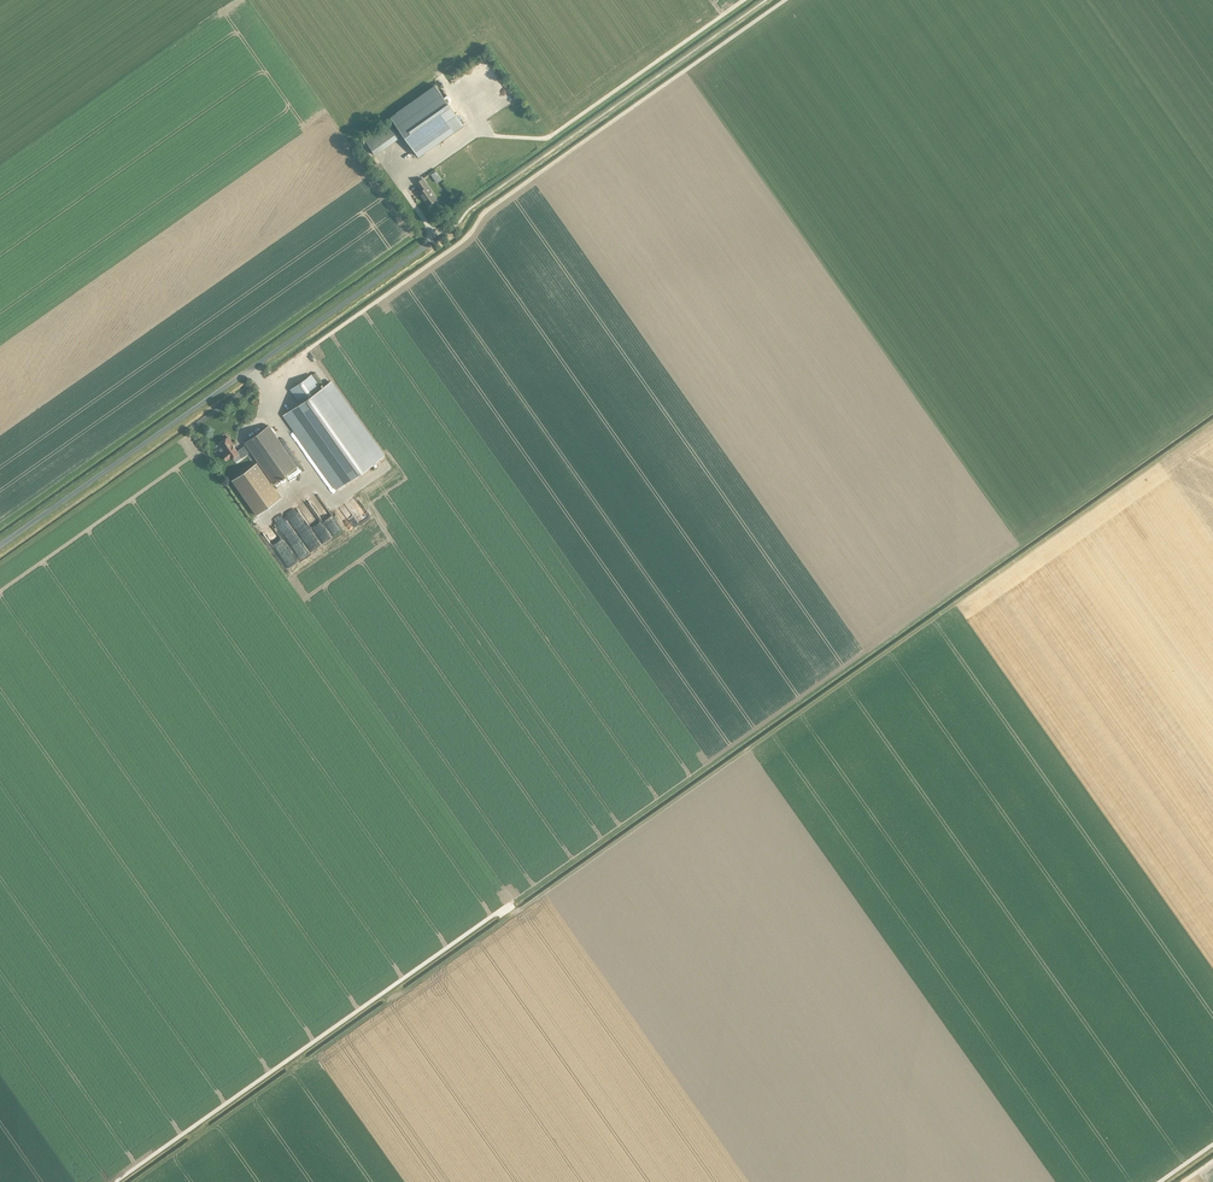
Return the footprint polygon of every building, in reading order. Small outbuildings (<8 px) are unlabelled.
[(471,76),(473,79),(482,72),(477,65),(468,72),(469,73),(466,76),(468,78),(471,76)] [(475,83),(468,89),(471,93),(478,86),(475,83)] [(474,102),(479,108),(488,101),(489,101),(495,96),(497,98),(504,92),(498,84),(491,89),(490,87),(476,98),(477,100),(474,102)] [(475,138),(463,125),(448,100),(407,130),(413,142),(395,156),(401,171),(410,182),(475,138)] [(511,106),(500,114),(504,119),(515,112),(511,106)] [(490,127),(501,120),(498,115),(487,122),(490,127)] [(422,178),(416,183),(421,190),(418,192),(423,198),(424,198),(428,204),(436,199),(430,191),(431,191),(422,178)] [(331,381),(322,387),(321,388),(311,374),(290,389),(300,403),(284,414),(336,489),(383,455),(331,381)] [(249,422),(248,413),(241,414),(242,422),(249,422)] [(246,444),(251,451),(273,482),(297,465),(268,425),(245,442),(246,444)] [(251,451),(246,444),(237,451),(233,445),(234,444),(228,436),(220,442),(226,451),(222,454),(226,460),(230,457),(231,459),(239,454),(241,458),(251,451)] [(232,480),(256,514),(281,497),(256,462),(232,480)] [(376,479),(374,473),(364,476),(367,482),(376,479)] [(305,496),(329,537),(338,531),(314,490),(305,496)] [(304,502),(298,506),(303,515),(309,511),(304,502)] [(356,524),(345,504),(340,506),(352,526),(356,524)] [(294,510),(286,514),(300,541),(305,538),(308,544),(311,542),(310,540),(309,541),(294,510)] [(293,551),(299,547),(282,518),(275,522),(293,551)] [(271,545),(278,541),(272,527),(264,530),(271,545)]
